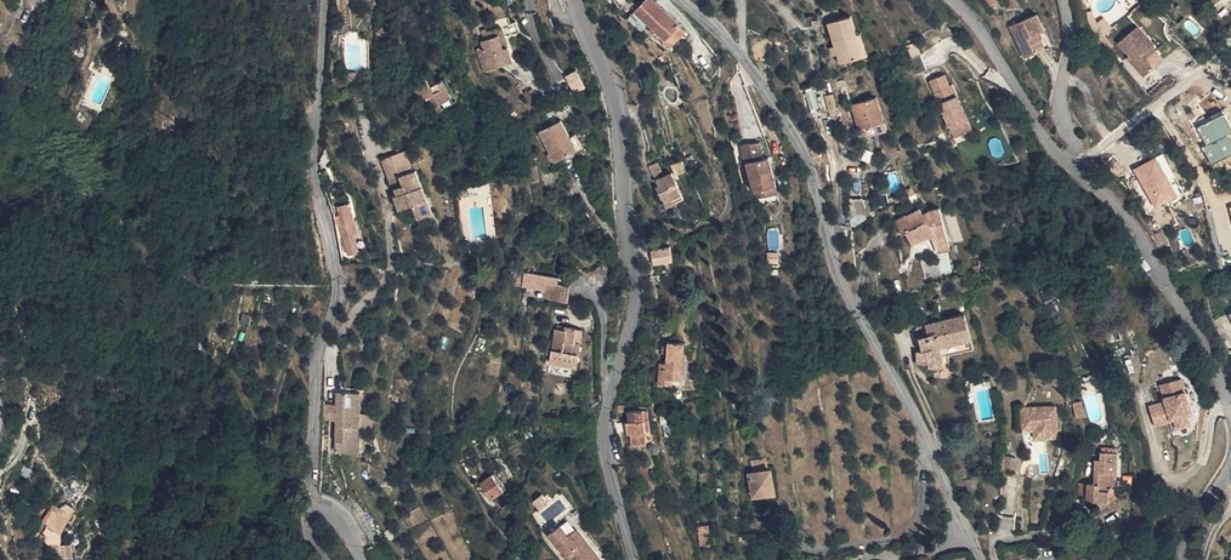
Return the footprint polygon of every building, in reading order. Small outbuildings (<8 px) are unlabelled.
[(678,24),(671,17),(652,0),(644,0),(632,13),(662,42),(677,26),(678,24)] [(1019,56),(1040,48),(1034,32),(1041,29),(1034,12),(1007,23),(1019,56)] [(840,67),(862,61),(855,37),(850,19),(828,26),(840,67)] [(1117,43),(1145,75),(1169,55),(1142,22),(1117,43)] [(662,42),(669,48),(682,34),(685,31),(678,24),(677,26),(662,42)] [(388,48),(390,30),(377,28),(373,53),(384,55),(385,47),(388,48)] [(1034,32),(1040,48),(1047,45),(1041,29),(1034,32)] [(521,40),(516,30),(495,38),(498,45),(504,42),(506,46),(521,40)] [(855,37),(862,61),(867,59),(861,36),(855,37)] [(506,46),(504,42),(498,45),(495,38),(485,42),(488,49),(482,51),(484,57),(478,60),(489,83),(517,70),(506,46)] [(922,56),(913,60),(918,72),(927,69),(922,56)] [(567,73),(576,91),(588,85),(579,67),(567,73)] [(966,113),(955,89),(950,91),(945,81),(940,70),(927,76),(947,122),(966,113)] [(417,83),(423,92),(424,91),(437,108),(457,93),(444,76),(436,83),(429,74),(417,83)] [(945,81),(950,91),(955,89),(950,79),(945,81)] [(875,99),(862,105),(871,128),(884,122),(875,99)] [(850,110),(859,132),(871,128),(862,105),(850,110)] [(1203,145),(1214,164),(1230,155),(1230,123),(1224,111),(1199,125),(1209,142),(1203,145)] [(888,133),(884,122),(871,128),(875,138),(888,133)] [(567,157),(559,141),(552,125),(528,135),(542,168),(567,157)] [(871,128),(859,132),(863,142),(875,138),(871,128)] [(573,154),(566,139),(559,141),(567,157),(573,154)] [(755,191),(777,187),(770,160),(764,161),(761,145),(745,147),(746,165),(749,166),(755,191)] [(1158,153),(1135,167),(1157,206),(1180,193),(1158,153)] [(684,159),(673,163),(677,174),(688,170),(684,159)] [(384,180),(391,184),(391,181),(408,177),(403,160),(380,166),(384,180)] [(666,175),(659,161),(650,165),(660,185),(658,186),(665,202),(668,200),(671,205),(684,199),(677,183),(674,184),(669,173),(666,175)] [(376,173),(384,180),(380,166),(375,167),(376,173)] [(523,168),(512,169),(514,187),(526,186),(523,168)] [(674,171),(669,173),(674,184),(677,183),(679,182),(674,171)] [(384,180),(376,173),(384,207),(387,206),(385,198),(388,197),(384,180)] [(395,198),(411,196),(408,177),(391,181),(391,184),(395,198)] [(385,198),(387,206),(384,207),(388,221),(402,217),(407,231),(418,228),(411,196),(395,198),(391,184),(384,180),(388,197),(385,198)] [(778,194),(777,187),(755,191),(757,199),(778,194)] [(411,196),(418,228),(421,227),(411,196)] [(946,201),(927,205),(923,200),(896,217),(903,227),(911,222),(912,232),(938,227),(939,231),(950,229),(946,201)] [(345,266),(350,265),(345,233),(350,233),(348,216),(334,218),(336,235),(333,236),(337,268),(345,266)] [(350,233),(345,233),(350,265),(345,266),(346,272),(360,270),(354,232),(350,233)] [(944,270),(951,270),(951,252),(943,252),(944,270)] [(673,253),(653,255),(655,267),(674,265),(673,253)] [(544,277),(542,286),(561,288),(561,284),(556,283),(557,278),(544,277)] [(560,306),(563,289),(561,288),(542,286),(539,286),(536,302),(560,306)] [(960,307),(942,313),(951,337),(968,332),(960,307)] [(1093,311),(1096,317),(1105,314),(1102,307),(1093,311)] [(941,351),(940,340),(951,337),(942,313),(912,324),(918,346),(913,346),(914,358),(927,357),(927,363),(942,361),(941,351)] [(1113,333),(1105,314),(1096,317),(1105,336),(1113,333)] [(571,372),(575,347),(568,346),(570,332),(560,331),(560,337),(550,335),(547,355),(546,355),(544,368),(571,372)] [(568,346),(575,347),(577,333),(570,332),(568,346)] [(680,376),(681,339),(664,339),(663,360),(656,359),(656,382),(670,383),(670,376),(680,376)] [(1192,415),(1185,380),(1163,385),(1166,399),(1169,398),(1169,401),(1167,402),(1150,406),(1154,426),(1171,422),(1171,420),(1173,419),(1176,431),(1190,427),(1187,416),(1192,415)] [(338,453),(360,455),(360,394),(338,393),(338,406),(338,421),(338,453)] [(635,405),(635,415),(629,415),(629,427),(633,427),(633,439),(647,439),(646,406),(635,405)] [(338,406),(324,406),(321,422),(338,421),(338,406)] [(1018,407),(1019,431),(1032,430),(1056,429),(1055,406),(1018,407)] [(1083,423),(1080,411),(1071,413),(1075,425),(1083,423)] [(1056,438),(1056,429),(1032,430),(1032,439),(1056,438)] [(747,470),(758,468),(764,468),(762,454),(745,456),(747,470)] [(1093,486),(1087,486),(1086,498),(1086,507),(1099,507),(1100,491),(1105,491),(1106,474),(1111,474),(1111,454),(1098,455),(1098,463),(1094,462),(1093,486)] [(1012,473),(1014,457),(1003,455),(1000,471),(1012,473)] [(769,467),(764,468),(758,468),(762,491),(774,489),(769,467)] [(762,491),(758,468),(747,470),(751,493),(762,491)] [(490,477),(503,492),(506,490),(493,475),(490,477)] [(493,502),(503,492),(490,477),(480,487),(493,502)] [(1087,486),(1077,486),(1076,498),(1086,498),(1087,486)] [(1105,491),(1100,491),(1099,507),(1113,507),(1114,492),(1105,491)] [(712,523),(700,524),(702,544),(714,542),(712,523)] [(589,557),(567,531),(560,538),(551,528),(539,539),(558,559),(585,559),(589,557)] [(24,544),(28,559),(45,556),(42,540),(24,544)]
